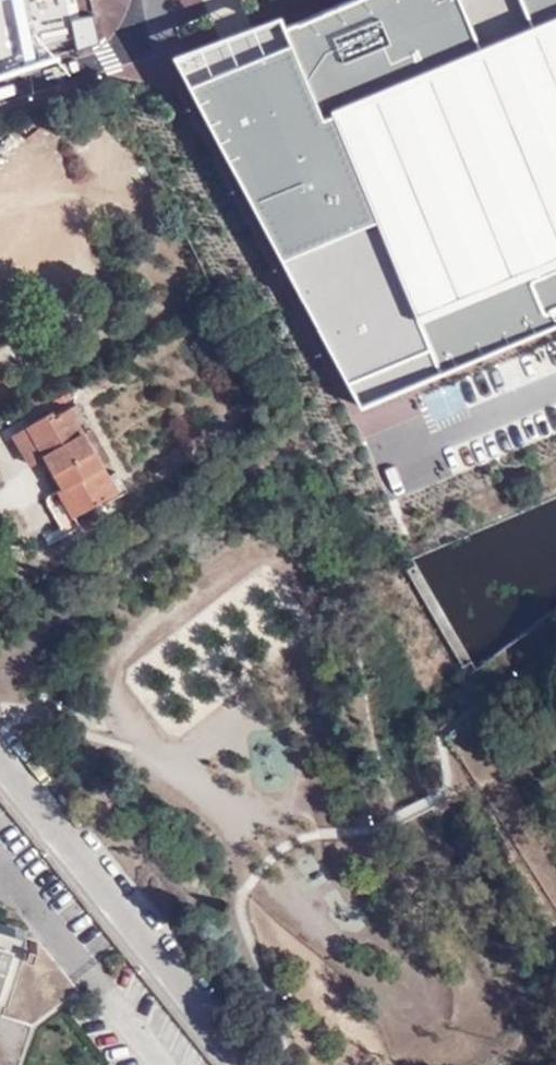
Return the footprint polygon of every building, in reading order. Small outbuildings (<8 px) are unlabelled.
[(257,29),(249,6),(190,27),(328,418),(555,338),(555,0),(338,0),(257,29)] [(3,110),(98,79),(87,46),(0,75),(0,101),(3,110)] [(0,166),(0,258),(5,266),(74,225),(53,191),(36,200),(38,203),(34,205),(8,161),(0,166)] [(26,418),(11,427),(33,466),(43,461),(61,490),(51,495),(49,498),(49,504),(64,528),(46,539),(50,546),(83,527),(78,518),(106,500),(110,507),(133,494),(121,473),(114,477),(82,421),(89,417),(79,400),(31,426),(26,418)] [(9,1001),(3,1019),(0,1018),(0,1064),(22,1064),(36,1032),(80,998),(41,948),(0,933),(0,998),(9,1001)]
